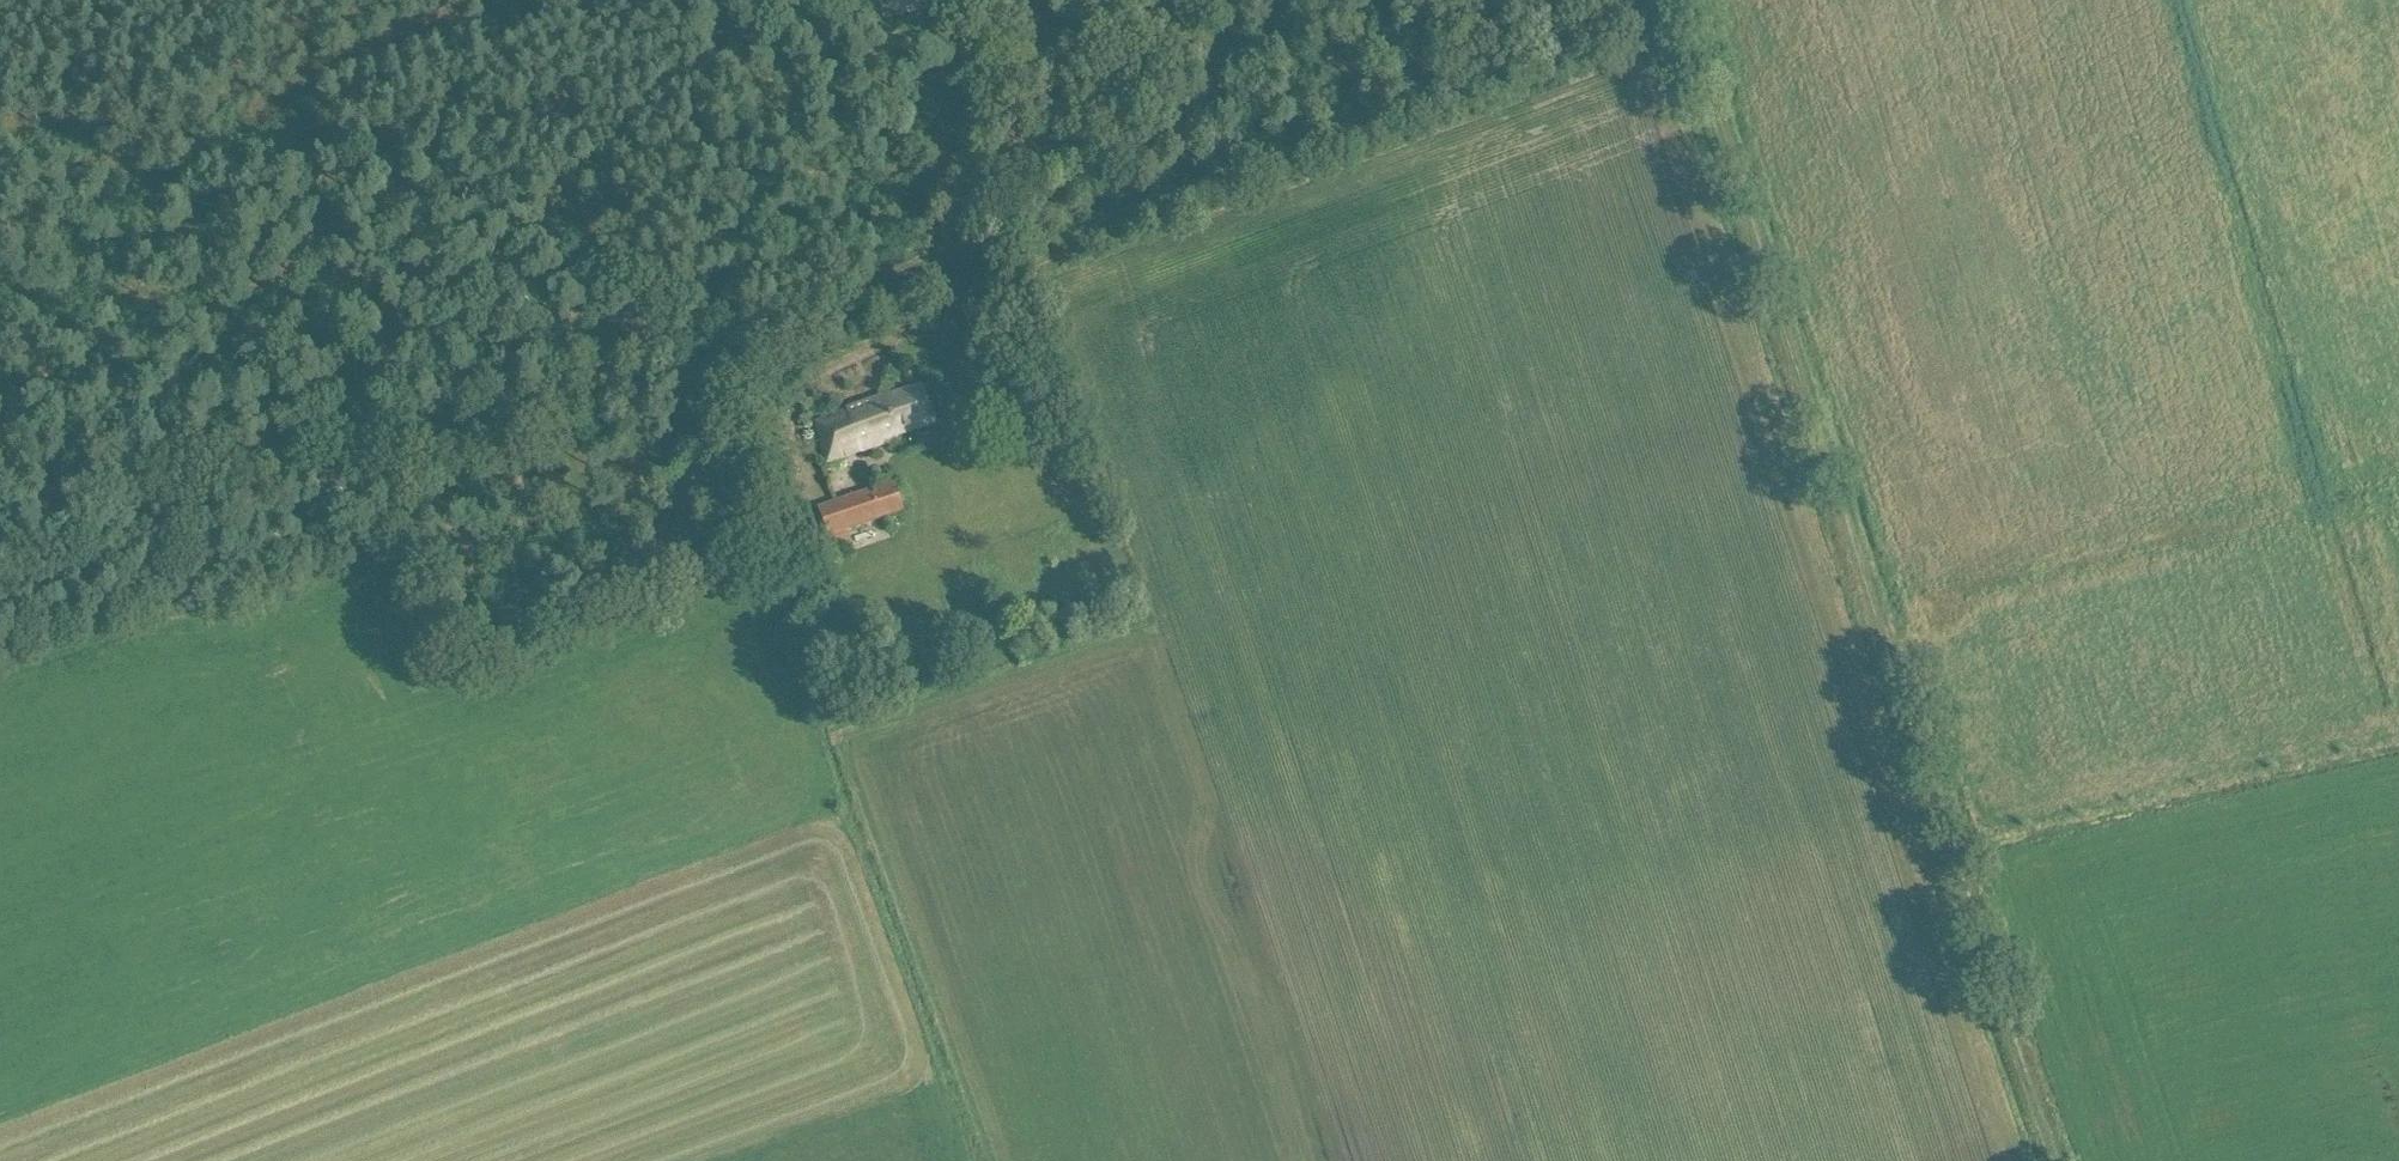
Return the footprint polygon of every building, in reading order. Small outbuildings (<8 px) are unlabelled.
[(886,15),(925,3),(924,0),(881,0),(886,15)] [(815,422),(827,461),(934,422),(922,385),(884,398),(883,396),(815,422)] [(820,507),(829,535),(903,510),(894,482),(820,507)]
